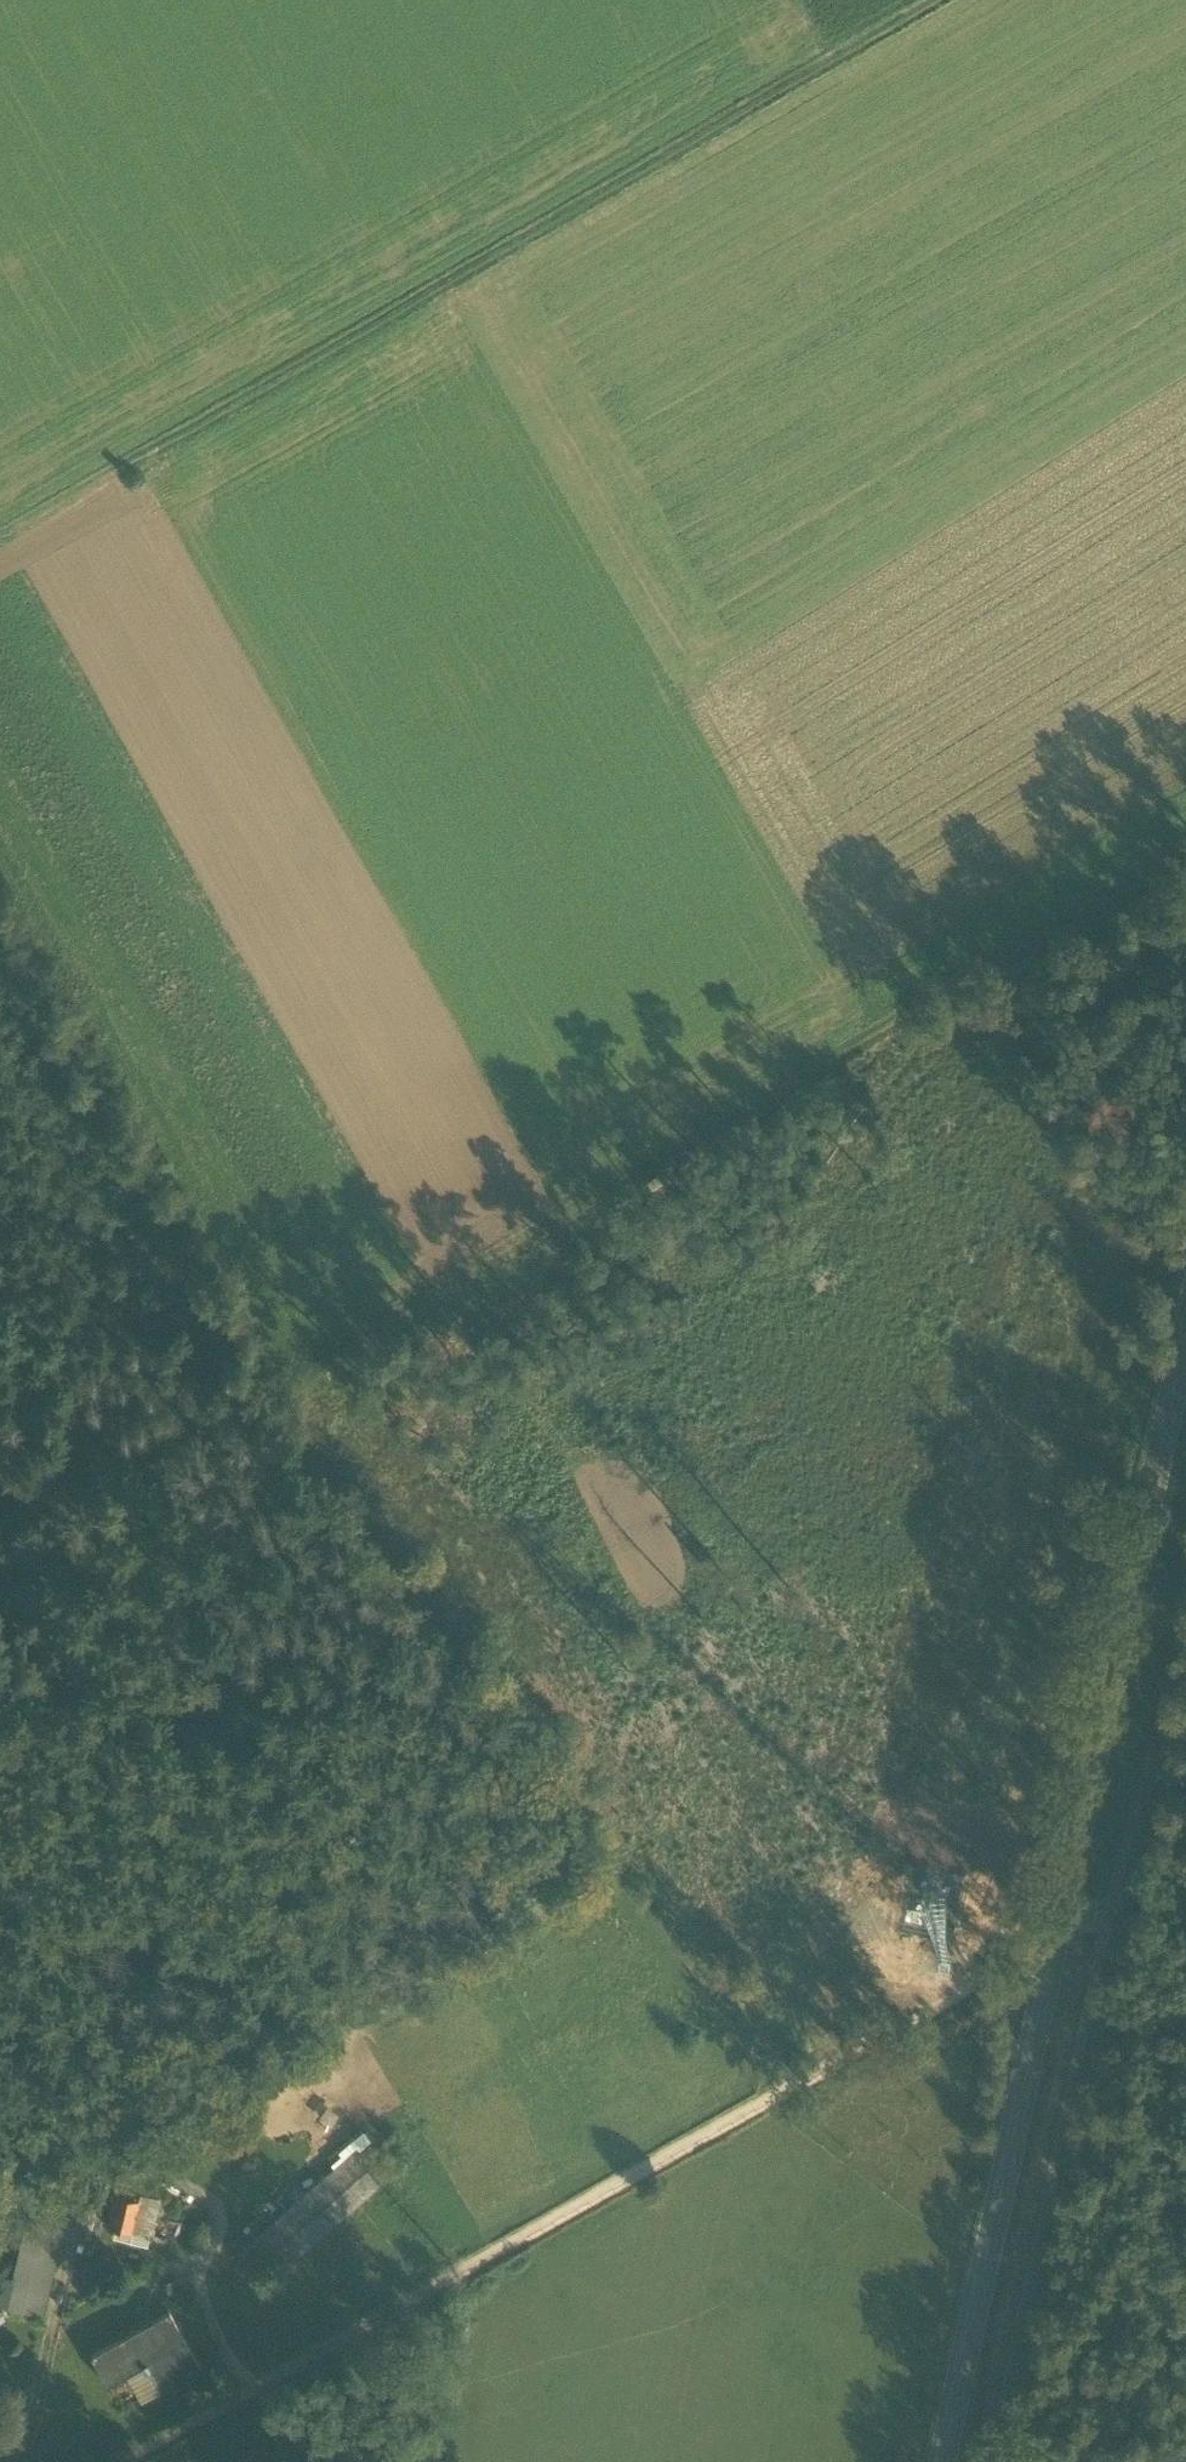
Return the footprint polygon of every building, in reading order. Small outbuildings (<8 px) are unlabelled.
[(261,2260),(274,2275),(384,2179),(358,2150),(239,2254),(251,2269),(261,2260)] [(118,2188),(116,2194),(108,2227),(131,2232),(150,2237),(159,2198),(140,2193),(118,2188)] [(42,2313),(63,2224),(28,2216),(13,2279),(0,2276),(0,2303),(7,2305),(42,2313)] [(148,2368),(160,2389),(200,2366),(169,2310),(91,2355),(107,2385),(126,2374),(143,2364),(146,2369),(148,2368)] [(143,2364),(126,2374),(140,2400),(160,2389),(148,2368),(146,2369),(143,2364)] [(3,2433),(17,2436),(22,2415),(8,2412),(3,2433)]
